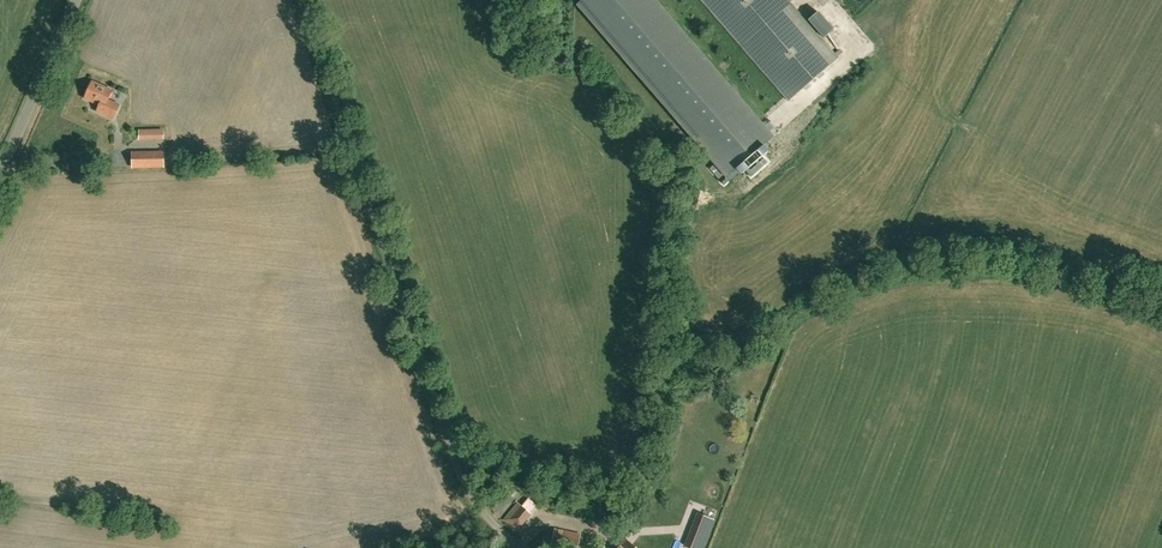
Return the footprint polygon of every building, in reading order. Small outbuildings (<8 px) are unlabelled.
[(772,137),(654,0),(582,0),(578,3),(727,176),(772,137)] [(790,98),(836,58),(786,0),(706,0),(790,98)] [(812,17),(828,34),(839,25),(823,7),(812,17)] [(112,118),(119,104),(107,99),(111,90),(92,81),(85,97),(100,104),(96,111),(112,118)] [(139,140),(164,139),(164,129),(139,129),(139,140)] [(132,168),(165,168),(165,160),(164,151),(132,152),(132,168)] [(528,511),(518,503),(513,509),(509,506),(500,518),(514,529),(528,511)] [(715,519),(697,512),(684,545),(691,547),(704,547),(715,519)] [(580,535),(555,529),(550,547),(577,547),(580,535)] [(625,539),(617,547),(635,547),(625,539)]
